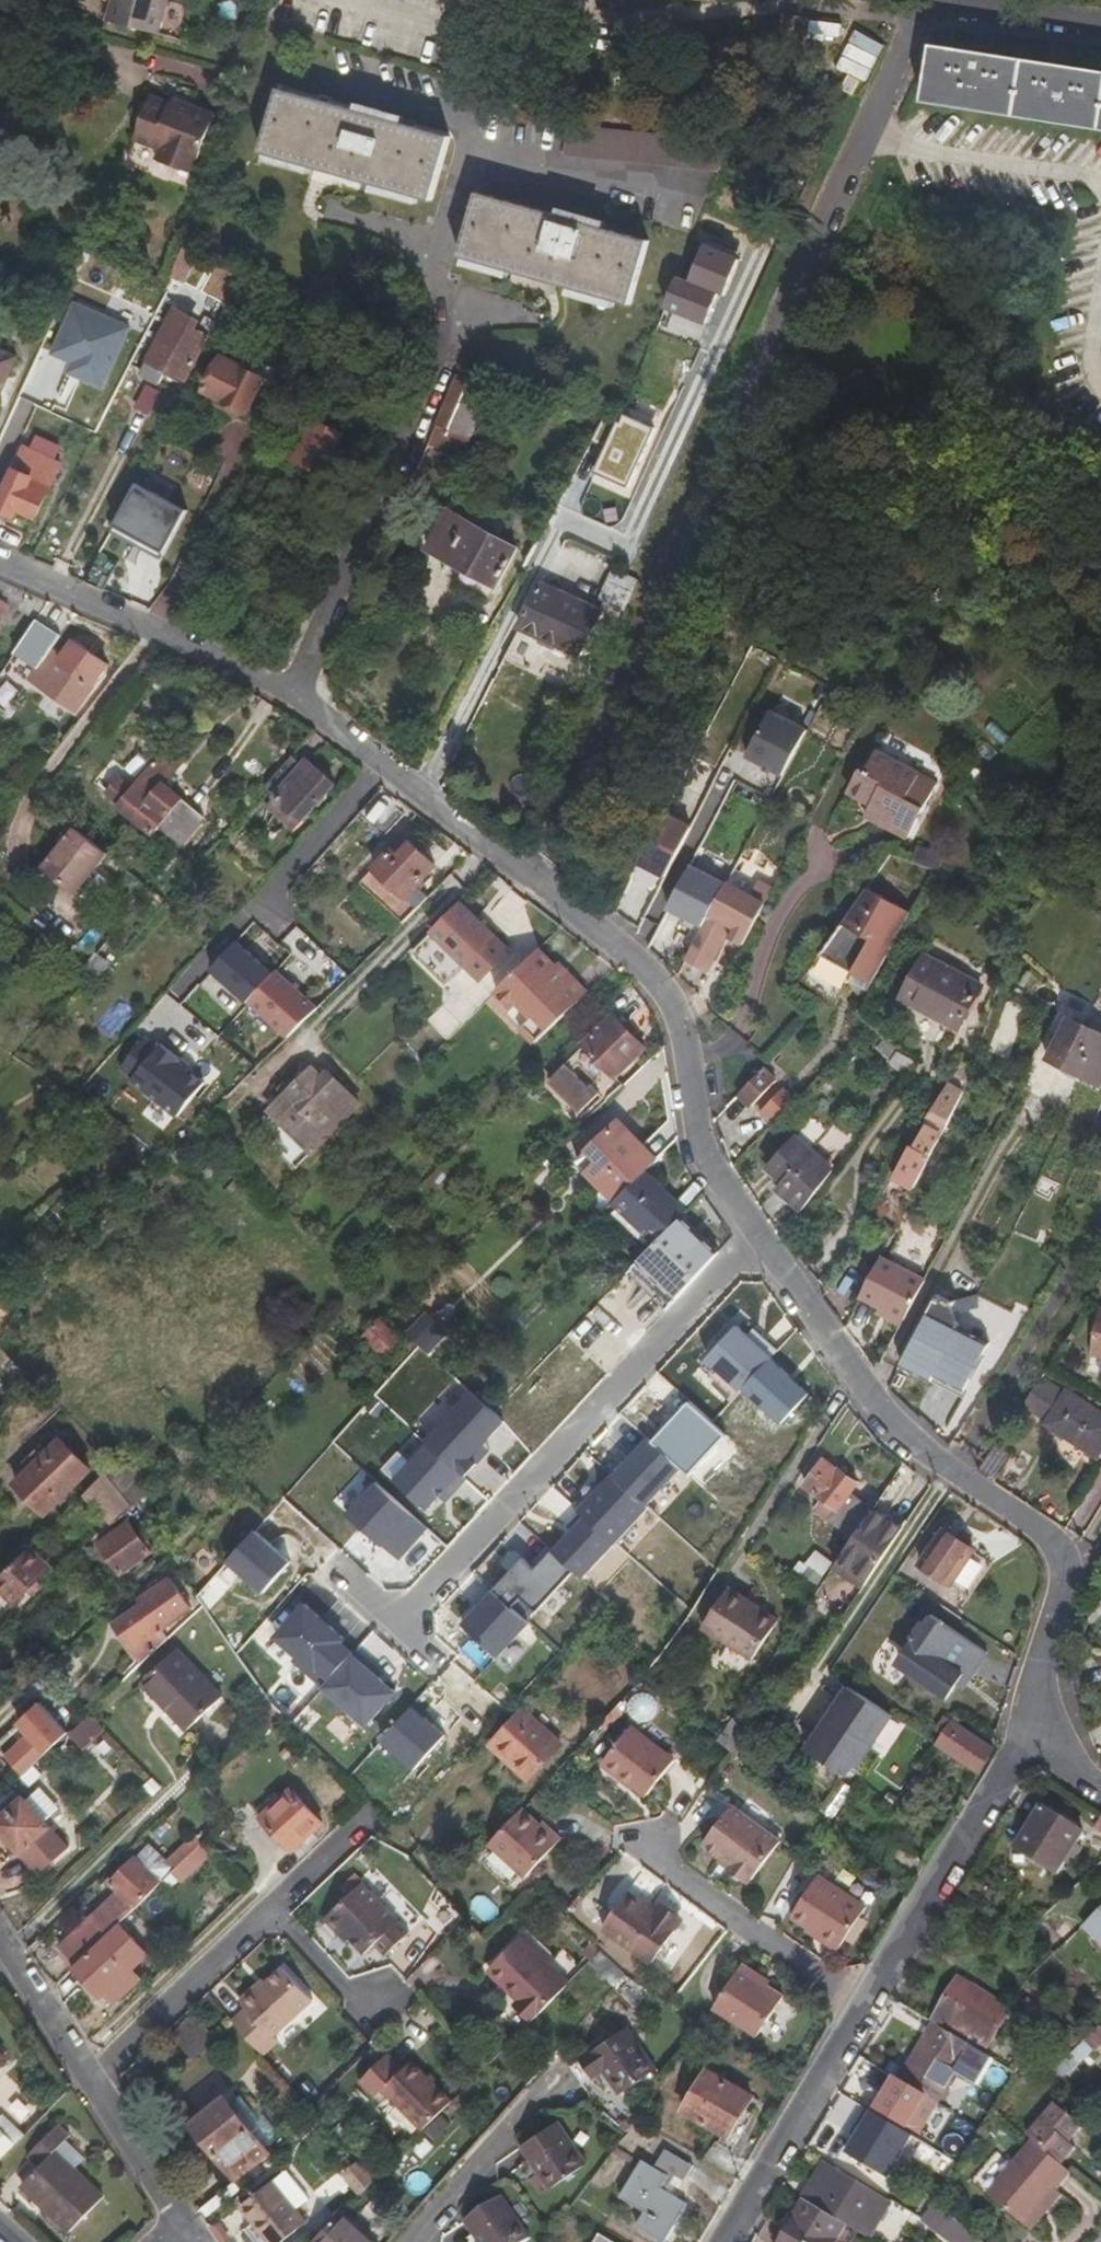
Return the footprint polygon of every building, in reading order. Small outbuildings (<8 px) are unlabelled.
[(171,0),(117,0),(111,21),(161,36),(171,0)] [(808,48),(812,26),(787,22),(783,45),(808,48)] [(935,49),(927,107),(1100,131),(1100,73),(935,49)] [(436,206),(456,138),(286,89),(265,154),(436,206)] [(199,175),(221,115),(197,107),(195,110),(154,95),(137,142),(166,152),(163,162),(199,175)] [(732,141),(558,123),(555,156),(719,173),(732,141)] [(649,243),(478,193),(459,258),(628,308),(649,243)] [(692,281),(679,276),(667,306),(710,323),(722,293),(727,295),(744,252),(709,238),(692,281)] [(200,245),(191,241),(176,275),(185,280),(200,245)] [(190,379),(212,335),(203,330),(192,324),(196,318),(177,308),(149,363),(169,374),(171,369),(190,379)] [(203,330),(212,335),(215,336),(224,318),(213,312),(203,330)] [(4,379),(9,381),(20,359),(0,350),(0,389),(4,379)] [(50,378),(58,359),(40,351),(18,400),(36,409),(37,408),(50,378)] [(250,412),(267,377),(225,357),(208,391),(226,398),(229,409),(242,414),(250,412)] [(463,460),(494,382),(464,373),(430,447),(463,460)] [(50,378),(37,408),(48,412),(61,383),(50,378)] [(9,381),(4,379),(0,389),(0,393),(3,394),(9,381)] [(146,385),(135,407),(154,416),(165,395),(146,385)] [(552,399),(533,393),(529,398),(546,406),(552,399)] [(594,435),(605,414),(597,412),(587,432),(594,435)] [(594,435),(591,441),(605,449),(595,470),(629,485),(656,426),(625,413),(621,422),(605,414),(594,435)] [(346,435),(308,417),(291,456),(306,463),(307,466),(322,474),(328,473),(346,435)] [(64,463),(24,446),(0,503),(0,508),(19,517),(23,508),(42,516),(64,463)] [(422,457),(406,490),(409,492),(418,496),(433,462),(425,458),(422,457)] [(190,513),(139,487),(114,536),(165,562),(190,513)] [(516,547),(496,536),(500,529),(487,522),(483,529),(447,510),(426,549),(495,587),(516,547)] [(107,591),(121,563),(104,556),(89,583),(107,591)] [(627,603),(642,571),(633,567),(616,561),(613,566),(601,593),(627,603)] [(10,606),(36,622),(49,604),(0,582),(0,622),(10,606)] [(586,652),(604,607),(543,583),(524,629),(586,652)] [(76,713),(109,666),(73,640),(60,659),(51,652),(77,616),(49,604),(36,622),(14,654),(49,679),(42,689),(76,713)] [(836,639),(847,626),(836,616),(825,629),(836,639)] [(908,657),(915,649),(904,640),(897,649),(908,657)] [(786,771),(810,725),(777,708),(753,752),(768,761),(775,765),(786,771)] [(913,837),(941,782),(880,751),(869,773),(862,774),(852,792),(876,804),(890,810),(884,823),(913,837)] [(203,820),(169,792),(178,781),(172,776),(177,768),(161,754),(131,791),(118,781),(107,794),(120,805),(118,807),(153,837),(158,830),(180,847),(203,820)] [(302,824),(336,785),(308,761),(303,766),(293,757),(264,791),(302,824)] [(681,786),(674,799),(686,806),(693,792),(681,786)] [(685,807),(673,801),(654,837),(644,857),(626,889),(648,901),(653,891),(657,894),(686,840),(671,833),(685,807)] [(884,823),(890,810),(876,804),(870,817),(884,823)] [(61,843),(73,826),(68,822),(56,839),(61,843)] [(75,892),(106,851),(73,826),(61,843),(43,867),(75,892)] [(403,838),(359,884),(401,926),(417,910),(406,899),(435,869),(403,838)] [(939,873),(943,858),(918,850),(913,864),(935,872),(939,873)] [(725,887),(727,882),(692,863),(671,904),(686,912),(682,919),(702,930),(725,887)] [(719,937),(724,927),(731,930),(727,938),(742,945),(770,893),(755,885),(747,899),(725,887),(702,930),(685,961),(705,973),(723,940),(719,937)] [(870,981),(911,913),(869,888),(823,952),(870,981)] [(494,936),(462,906),(415,955),(450,989),(469,970),(484,985),(513,955),(509,951),(494,936)] [(318,976),(332,961),(296,927),(282,942),(318,976)] [(272,974),(235,942),(210,970),(248,1002),(272,974)] [(590,993),(565,968),(562,972),(539,950),(496,991),(513,1008),(507,1014),(536,1043),(590,993)] [(93,954),(85,967),(90,971),(98,977),(109,965),(93,954)] [(979,989),(919,959),(897,1002),(956,1032),(979,989)] [(288,1038),(317,1009),(275,971),(272,974),(248,1002),(288,1038)] [(645,1050),(613,1016),(584,1045),(616,1078),(645,1050)] [(1094,1029),(1092,1036),(1067,1024),(1049,1062),(1100,1088),(1100,1032),(1094,1029)] [(131,1079),(176,1117),(203,1085),(188,1073),(178,1064),(180,1061),(161,1045),(158,1048),(146,1038),(121,1067),(133,1077),(131,1079)] [(912,1066),(906,1061),(899,1055),(891,1067),(904,1077),(912,1066)] [(191,1070),(180,1061),(178,1064),(188,1073),(191,1070)] [(565,1064),(545,1086),(580,1116),(599,1094),(565,1064)] [(972,1070),(962,1066),(954,1080),(968,1085),(976,1071),(972,1070)] [(312,1151),(358,1105),(326,1073),(323,1076),(314,1068),(272,1111),(312,1151)] [(751,1106),(774,1082),(761,1071),(738,1094),(751,1106)] [(796,1103),(781,1089),(768,1103),(783,1116),(796,1103)] [(944,1127),(956,1104),(944,1097),(933,1122),(940,1125),(944,1127)] [(312,1151),(272,1111),(265,1118),(305,1158),(312,1151)] [(638,1153),(642,1149),(618,1124),(585,1155),(599,1169),(591,1176),(617,1201),(646,1172),(651,1166),(638,1153)] [(917,1189),(947,1128),(944,1127),(940,1125),(936,1134),(927,1129),(917,1152),(913,1149),(896,1178),(917,1189)] [(783,1182),(809,1153),(794,1140),(767,1169),(783,1182)] [(801,1210),(831,1172),(809,1153),(783,1182),(777,1189),(801,1210)] [(682,1218),(688,1212),(646,1172),(617,1201),(612,1206),(655,1246),(682,1218)] [(688,1284),(717,1252),(682,1218),(655,1246),(652,1249),(688,1284)] [(899,1326),(920,1287),(879,1265),(859,1305),(880,1316),(899,1326)] [(950,1303),(938,1297),(902,1366),(932,1382),(935,1376),(965,1392),(990,1346),(959,1330),(950,1303)] [(1099,1309),(1091,1355),(1100,1357),(1100,1309),(1099,1309)] [(880,1316),(877,1321),(896,1332),(899,1326),(880,1316)] [(407,1339),(431,1356),(446,1334),(422,1317),(407,1339)] [(384,1360),(402,1341),(379,1319),(361,1339),(384,1360)] [(1031,1411),(1049,1386),(1041,1380),(1023,1406),(1031,1411)] [(1067,1394),(1065,1397),(1049,1386),(1031,1411),(1047,1422),(1045,1425),(1097,1459),(1100,1455),(1100,1453),(1100,1416),(1067,1394)] [(386,1468),(429,1507),(460,1473),(417,1433),(386,1468)] [(649,1433),(612,1471),(659,1516),(696,1477),(649,1433)] [(44,1515),(90,1470),(60,1439),(14,1485),(44,1515)] [(852,1540),(876,1509),(851,1491),(858,1483),(839,1468),(837,1470),(823,1460),(804,1484),(836,1509),(827,1520),(852,1540)] [(107,1528),(130,1505),(122,1496),(104,1475),(81,1497),(107,1528)] [(397,1559),(429,1528),(380,1480),(349,1511),(397,1559)] [(871,1580),(905,1528),(876,1509),(842,1560),(871,1580)] [(970,1599),(1005,1549),(957,1516),(923,1565),(970,1599)] [(120,1573),(150,1549),(124,1517),(110,1527),(114,1533),(98,1546),(120,1573)] [(520,1599),(547,1620),(585,1574),(552,1546),(537,1564),(524,1554),(494,1589),(514,1606),(520,1599)] [(796,1569),(814,1583),(832,1561),(814,1546),(796,1569)] [(48,1571),(28,1550),(0,1579),(0,1587),(16,1603),(48,1571)] [(162,1628),(191,1606),(168,1574),(139,1596),(142,1601),(114,1622),(143,1662),(169,1637),(162,1628)] [(776,1628),(758,1616),(762,1610),(732,1589),(706,1628),(755,1660),(776,1628)] [(780,1622),(762,1610),(758,1616),(776,1628),(780,1622)] [(924,1621),(900,1656),(902,1668),(947,1699),(963,1676),(968,1680),(986,1653),(932,1615),(927,1623),(924,1621)] [(222,1698),(176,1651),(142,1684),(189,1731),(222,1698)] [(355,1664),(355,1719),(375,1719),(375,1701),(394,1701),(394,1664),(355,1664)] [(859,1772),(895,1718),(850,1688),(807,1753),(847,1780),(854,1769),(859,1772)] [(57,1723),(41,1706),(20,1726),(37,1743),(57,1723)] [(90,1712),(69,1733),(84,1748),(105,1727),(90,1712)] [(529,1782),(560,1748),(534,1724),(528,1730),(515,1719),(490,1746),(529,1782)] [(995,1751),(954,1724),(939,1746),(981,1773),(995,1751)] [(646,1799),(675,1764),(631,1730),(603,1765),(646,1799)] [(852,1783),(859,1772),(854,1769),(847,1780),(852,1783)] [(836,1816),(850,1786),(836,1780),(823,1810),(836,1816)] [(44,1821),(57,1808),(37,1786),(24,1801),(20,1797),(0,1817),(0,1830),(37,1870),(65,1844),(44,1821)] [(291,1851),(321,1820),(289,1789),(259,1818),(291,1851)] [(1054,1878),(1083,1838),(1041,1809),(1013,1851),(1054,1878)] [(522,1878),(557,1841),(542,1828),(540,1830),(519,1811),(487,1846),(522,1878)] [(750,1885),(778,1847),(728,1812),(701,1849),(720,1862),(731,1869),(727,1874),(745,1887),(748,1883),(750,1885)] [(1084,1845),(1096,1852),(1100,1844),(1100,1823),(1084,1845)] [(102,1939),(175,1868),(149,1842),(109,1881),(118,1891),(59,1949),(75,1965),(102,1939)] [(727,1874),(731,1869),(720,1862),(717,1867),(727,1874)] [(837,1949),(864,1907),(816,1874),(788,1918),(805,1929),(807,1926),(816,1932),(815,1936),(837,1949)] [(409,1932),(362,1883),(327,1918),(340,1931),(344,1928),(352,1936),(368,1953),(377,1944),(386,1953),(409,1932)] [(651,1963),(679,1923),(654,1906),(651,1909),(627,1892),(612,1915),(616,1918),(606,1931),(651,1963)] [(606,1931),(616,1918),(612,1915),(602,1928),(606,1931)] [(1066,1942),(1044,1923),(1033,1936),(1042,1945),(1056,1955),(1066,1942)] [(1093,1934),(1100,1941),(1100,1924),(1093,1934)] [(352,1936),(344,1928),(340,1931),(348,1940),(352,1936)] [(568,1983),(519,1936),(489,1965),(523,1997),(517,2004),(533,2019),(568,1983)] [(130,1967),(102,1939),(75,1965),(71,1969),(99,1997),(130,1967)] [(626,1976),(599,1951),(589,1962),(615,1987),(626,1976)] [(759,2037),(782,1996),(753,1979),(755,1975),(738,1966),(713,2010),(759,2037)] [(275,2037),(312,2002),(282,1969),(256,1993),(252,1989),(237,2003),(245,2009),(233,2021),(265,2056),(280,2042),(275,2037)] [(997,2025),(1008,2008),(962,1979),(947,2002),(968,2014),(954,2036),(978,2050),(995,2024),(997,2025)] [(954,2036),(968,2014),(947,2002),(935,2024),(939,2027),(954,2036)] [(658,2071),(630,2027),(576,2063),(588,2082),(600,2075),(605,2072),(621,2097),(658,2071)] [(922,2138),(899,2123),(912,2104),(923,2111),(950,2068),(973,2083),(989,2057),(978,2050),(954,2036),(939,2027),(902,2083),(899,2081),(879,2112),(883,2114),(869,2135),(908,2159),(922,2138)] [(1100,2049),(1100,2030),(1086,2044),(1095,2054),(1100,2049)] [(195,2057),(172,2034),(151,2055),(175,2078),(195,2057)] [(453,2099),(413,2061),(406,2068),(390,2054),(364,2082),(379,2097),(386,2090),(425,2128),(453,2099)] [(726,2140),(751,2099),(707,2073),(683,2113),(726,2140)] [(591,2085),(602,2079),(600,2075),(588,2082),(591,2085)] [(19,2097),(2,2081),(0,2083),(0,2104),(7,2110),(19,2097)] [(278,2127),(264,2111),(258,2118),(239,2096),(232,2102),(262,2142),(278,2127)] [(232,2102),(228,2097),(193,2124),(237,2179),(271,2153),(262,2142),(232,2102)] [(1035,2144),(1059,2164),(1073,2148),(1067,2142),(1080,2126),(1054,2104),(1026,2136),(1035,2144)] [(15,2145),(20,2140),(0,2121),(0,2131),(15,2145)] [(57,2123),(26,2155),(37,2168),(21,2185),(69,2232),(102,2199),(71,2170),(53,2153),(66,2139),(70,2135),(57,2123)] [(587,2165),(560,2123),(522,2149),(550,2191),(587,2165)] [(970,2146),(976,2136),(964,2129),(958,2139),(970,2146)] [(15,2145),(0,2131),(0,2161),(15,2145)] [(53,2153),(71,2170),(84,2157),(66,2139),(53,2153)] [(957,2166),(970,2146),(958,2139),(945,2159),(957,2166)] [(1059,2191),(1073,2176),(1059,2164),(1035,2144),(990,2197),(1027,2229),(1059,2191)] [(661,2195),(670,2180),(683,2188),(694,2171),(665,2153),(653,2172),(641,2165),(618,2201),(643,2217),(634,2231),(652,2241),(666,2241),(686,2210),(661,2195)] [(371,2182),(357,2164),(344,2175),(360,2194),(371,2182)] [(854,2229),(874,2195),(829,2169),(809,2202),(851,2227),(854,2229)] [(273,2181),(242,2205),(271,2241),(281,2241),(305,2222),(273,2181)] [(1034,2235),(1066,2197),(1059,2191),(1027,2229),(1034,2235)] [(500,2200),(463,2225),(474,2241),(528,2241),(500,2200)] [(851,2227),(809,2202),(798,2219),(803,2221),(790,2241),(842,2241),(851,2227)] [(965,2227),(937,2204),(925,2217),(952,2241),(965,2227)] [(343,2212),(313,2241),(378,2241),(343,2212)]
